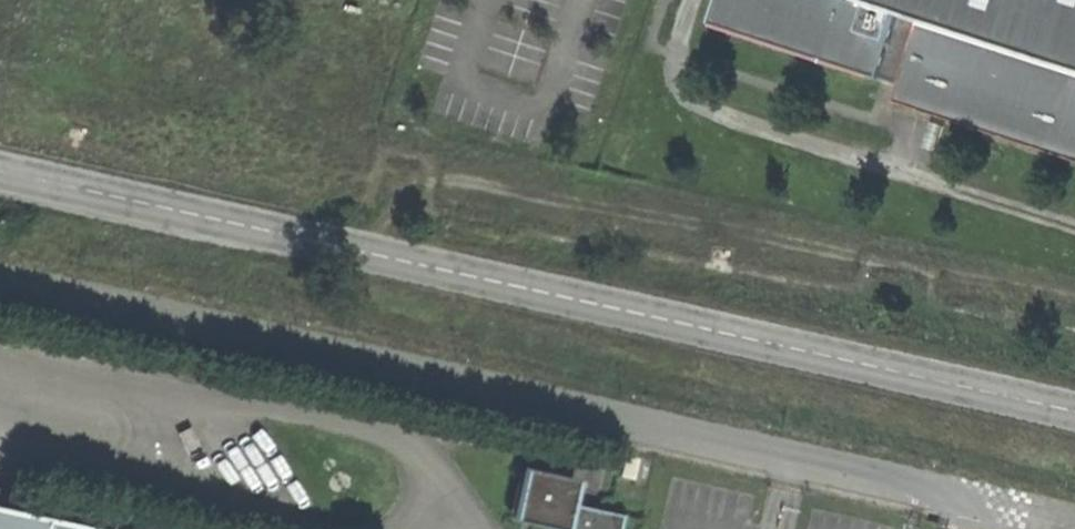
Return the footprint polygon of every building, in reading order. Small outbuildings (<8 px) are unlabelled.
[(867,3),(858,0),(741,0),(732,26),(898,79),(892,97),(1074,156),(1074,0),(868,0),(867,3)] [(621,517),(569,505),(574,485),(522,473),(510,525),(525,528),(618,528),(621,517)] [(0,511),(0,528),(82,528),(0,511)]
